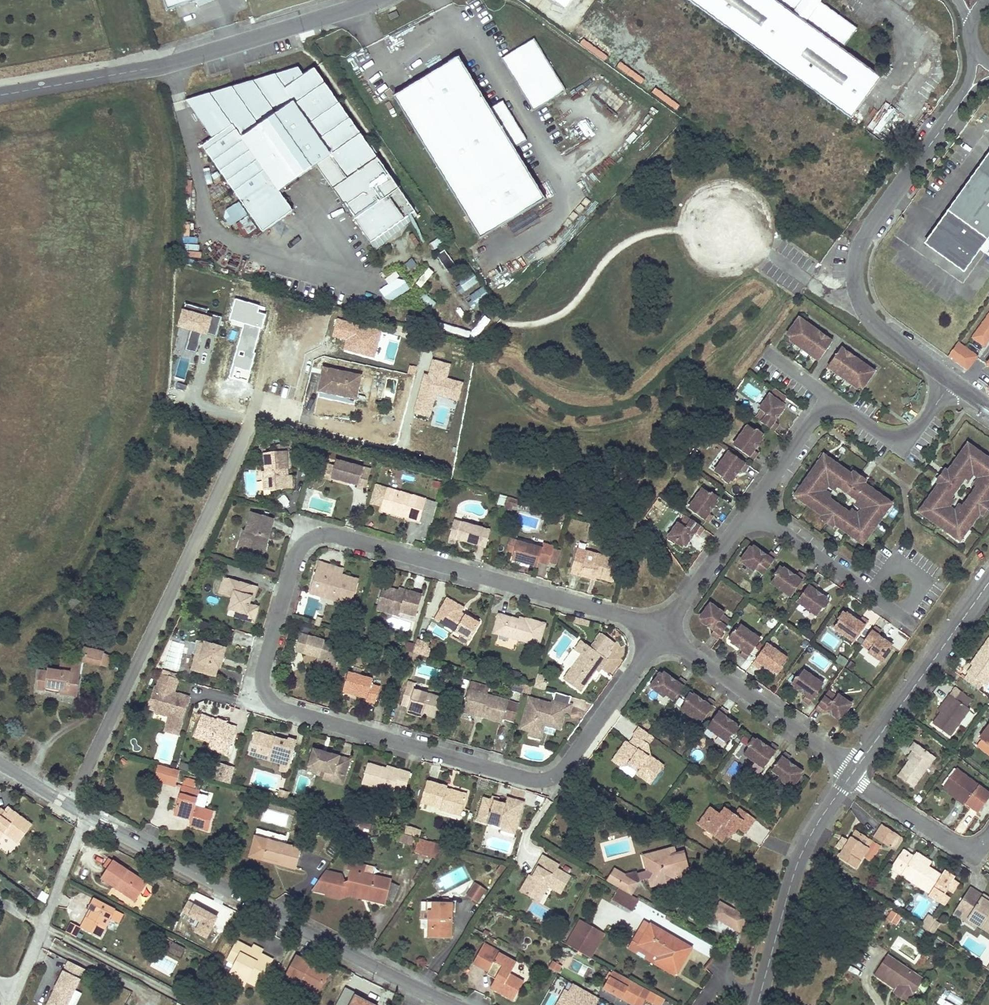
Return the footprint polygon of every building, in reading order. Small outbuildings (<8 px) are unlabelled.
[(168,10),(193,0),(164,0),(168,10)] [(853,121),(853,120),(865,103),(881,81),(844,55),(860,33),(821,6),(825,2),(822,0),(688,0),(853,121)] [(396,11),(388,15),(390,20),(398,16),(396,11)] [(533,38),(501,59),(533,108),(565,88),(533,38)] [(395,95),(481,236),(545,198),(515,149),(528,141),(501,98),(489,106),(459,57),(395,95)] [(294,212),(281,193),(316,168),(369,243),(414,212),(314,69),(303,77),(298,69),(186,102),(213,140),(202,147),(263,234),(294,212)] [(866,129),(878,113),(865,103),(853,120),(866,129)] [(986,174),(970,196),(962,195),(945,218),(946,225),(939,235),(932,236),(927,243),(962,268),(977,248),(984,237),(988,241),(988,170),(986,174)] [(986,174),(981,174),(962,195),(970,196),(986,174)] [(222,212),(230,225),(247,215),(239,202),(222,212)] [(522,228),(538,222),(534,213),(518,219),(522,228)] [(240,220),(246,231),(253,227),(246,216),(240,220)] [(946,225),(945,218),(932,236),(939,235),(946,225)] [(988,249),(988,241),(984,237),(977,248),(980,250),(985,254),(988,249)] [(438,238),(430,244),(434,250),(442,244),(438,238)] [(456,264),(444,249),(436,256),(448,270),(456,264)] [(412,260),(406,265),(411,270),(416,265),(412,260)] [(417,285),(422,288),(432,271),(427,268),(417,285)] [(389,304),(410,290),(404,281),(396,279),(399,277),(396,272),(385,280),(388,284),(379,290),(389,304)] [(464,293),(479,282),(472,272),(457,284),(464,293)] [(977,274),(971,289),(982,293),(988,279),(977,274)] [(474,309),(489,295),(481,286),(466,300),(474,309)] [(423,294),(419,300),(432,307),(435,301),(423,294)] [(258,306),(234,300),(229,316),(247,321),(235,364),(250,368),(264,315),(256,312),(258,306)] [(208,309),(186,303),(179,328),(189,331),(184,350),(197,354),(203,333),(217,337),(223,318),(207,313),(208,309)] [(395,321),(403,315),(395,303),(386,310),(395,321)] [(988,340),(988,316),(972,339),(984,347),(988,340)] [(833,340),(799,317),(784,337),(792,343),(800,349),(809,355),(818,361),(833,340)] [(344,351),(375,359),(382,332),(335,320),(331,336),(347,340),(344,351)] [(967,370),(977,356),(958,343),(951,352),(959,358),(956,362),(967,370)] [(876,370),(842,347),(827,368),(834,373),(843,379),(851,385),(861,392),(876,370)] [(959,358),(951,352),(948,357),(956,362),(959,358)] [(451,364),(432,359),(429,374),(424,373),(413,413),(428,417),(435,394),(458,400),(463,383),(447,378),(451,364)] [(360,376),(324,368),(318,391),(355,399),(357,386),(360,376)] [(357,386),(355,399),(364,401),(367,388),(357,386)] [(762,410),(757,419),(768,426),(773,429),(777,424),(774,421),(784,405),(777,400),(776,401),(769,397),(761,408),(762,410)] [(740,440),(736,448),(751,458),(752,459),(756,454),(753,451),(763,435),(762,434),(756,430),(754,432),(746,428),(739,439),(740,440)] [(953,460),(942,477),(924,504),(931,510),(927,515),(957,536),(967,522),(971,524),(988,497),(988,457),(974,447),(970,451),(964,446),(953,460)] [(285,451),(263,453),(265,471),(266,480),(270,480),(271,490),(293,488),(291,478),(288,478),(287,469),(285,451)] [(742,470),(748,463),(731,452),(726,461),(724,459),(716,470),(722,476),(720,479),(725,482),(728,484),(738,469),(742,470)] [(817,460),(796,491),(808,500),(807,503),(851,533),(853,531),(865,540),(887,509),(883,505),(887,498),(878,491),(864,482),(836,463),(826,456),(821,463),(817,460)] [(331,476),(330,480),(357,487),(356,490),(363,492),(367,478),(359,475),(360,469),(335,462),(333,467),(331,476)] [(325,465),(323,474),(331,476),(333,467),(325,465)] [(359,475),(367,478),(369,472),(360,469),(359,475)] [(260,471),(262,491),(271,490),(270,480),(266,480),(265,471),(260,471)] [(424,501),(384,491),(379,507),(390,510),(389,516),(418,524),(424,501)] [(698,503),(692,511),(705,521),(707,522),(712,516),(709,512),(718,498),(715,496),(711,493),(709,495),(702,491),(695,501),(698,503)] [(507,497),(504,509),(511,511),(512,506),(516,507),(518,500),(507,497)] [(390,510),(379,507),(378,513),(389,516),(390,510)] [(264,540),(270,519),(246,512),(242,531),(239,530),(236,541),(243,544),(239,556),(255,560),(260,539),(264,540)] [(699,535),(704,529),(701,527),(687,518),(682,525),(680,524),(671,537),(678,542),(676,544),(683,550),(695,533),(699,535)] [(489,530),(453,520),(448,538),(484,548),(489,530)] [(260,539),(255,560),(258,561),(264,540),(260,539)] [(243,544),(236,541),(233,554),(239,556),(243,544)] [(510,541),(506,552),(513,554),(516,542),(510,541)] [(541,549),(516,542),(513,554),(511,560),(535,567),(537,563),(549,566),(554,547),(542,544),(541,549)] [(946,542),(937,550),(947,562),(956,554),(946,542)] [(754,569),(761,575),(774,557),(767,553),(765,557),(750,546),(744,554),(746,556),(741,563),(753,571),(754,569)] [(583,562),(586,553),(577,551),(574,559),(583,562)] [(617,562),(586,553),(583,562),(574,559),(570,574),(593,581),(595,579),(612,583),(617,562)] [(316,564),(307,594),(319,597),(321,590),(350,598),(355,579),(341,575),(326,571),(327,567),(316,564)] [(794,577),(778,566),(772,574),(775,576),(770,582),(782,591),(783,590),(791,595),(803,578),(797,573),(794,577)] [(326,571),(341,575),(342,571),(327,567),(326,571)] [(257,587),(224,577),(219,592),(233,596),(229,608),(236,610),(246,612),(244,621),(253,623),(258,607),(250,604),(252,595),(255,596),(257,587)] [(816,586),(810,581),(798,599),(805,604),(804,606),(816,615),(821,607),(824,609),(829,601),(814,590),(816,586)] [(397,593),(381,589),(376,606),(400,612),(414,616),(420,597),(398,591),(397,593)] [(321,590),(319,597),(348,605),(350,598),(321,590)] [(461,610),(445,601),(433,620),(468,641),(478,624),(460,613),(461,610)] [(712,632),(718,637),(731,618),(723,613),(725,611),(712,603),(707,610),(705,609),(699,617),(715,628),(712,632)] [(376,606),(375,611),(399,618),(400,612),(376,606)] [(246,612),(236,610),(234,618),(244,621),(246,612)] [(858,621),(842,610),(837,618),(839,619),(834,627),(846,635),(848,633),(855,638),(867,622),(861,617),(858,621)] [(522,623),(495,615),(490,634),(536,646),(542,624),(523,619),(522,623)] [(753,630),(740,622),(735,630),(733,628),(727,636),(743,648),(740,652),(747,656),(759,638),(752,632),(753,630)] [(880,630),(873,625),(861,643),(869,649),(868,650),(880,659),(885,651),(888,653),(893,645),(877,633),(880,630)] [(297,635),(292,652),(318,660),(315,670),(329,674),(336,646),(297,635)] [(978,652),(983,656),(976,665),(974,664),(968,671),(988,685),(988,683),(988,636),(978,652)] [(613,645),(602,637),(597,644),(608,652),(613,645)] [(413,652),(426,656),(430,645),(417,640),(413,652)] [(198,662),(204,642),(198,641),(193,661),(198,662)] [(224,648),(204,642),(198,662),(193,661),(190,671),(214,677),(216,668),(219,669),(224,648)] [(580,658),(563,681),(579,693),(597,668),(600,670),(606,661),(605,660),(603,659),(600,656),(590,649),(582,643),(574,653),(580,658)] [(596,643),(590,649),(600,656),(603,659),(605,660),(610,654),(608,652),(597,644),(596,643)] [(775,649),(766,643),(753,661),(760,666),(762,661),(778,672),(784,664),(782,662),(787,655),(777,647),(775,649)] [(103,648),(83,645),(81,657),(102,660),(103,648)] [(983,656),(978,652),(971,662),(974,664),(976,665),(983,656)] [(840,655),(836,661),(844,667),(848,661),(840,655)] [(185,656),(182,665),(189,666),(191,657),(185,656)] [(76,696),(81,662),(60,659),(58,668),(47,667),(47,669),(39,668),(36,689),(45,690),(46,685),(59,687),(58,692),(76,696)] [(815,676),(803,667),(797,675),(795,674),(789,682),(806,693),(803,697),(810,702),(822,683),(814,678),(815,676)] [(664,695),(673,701),(686,683),(679,678),(676,683),(660,672),(659,674),(656,679),(658,680),(652,689),(663,696),(664,695)] [(174,691),(178,677),(161,673),(156,689),(154,689),(151,700),(159,703),(158,709),(170,713),(166,730),(178,733),(188,695),(174,691)] [(371,680),(348,673),(342,693),(365,699),(364,702),(373,704),(377,688),(370,685),(371,680)] [(543,676),(537,674),(534,686),(544,689),(545,683),(542,682),(543,676)] [(471,681),(468,691),(487,696),(490,687),(471,681)] [(414,686),(408,684),(402,705),(408,707),(407,711),(436,719),(442,698),(413,690),(414,686)] [(941,711),(933,722),(953,736),(972,708),(967,704),(973,696),(961,688),(956,696),(951,693),(945,700),(948,702),(941,711)] [(836,696),(826,690),(814,708),(822,714),(825,710),(840,720),(846,712),(843,711),(849,703),(837,694),(836,696)] [(487,696),(468,691),(462,713),(500,723),(502,718),(514,722),(519,705),(507,702),(487,696)] [(703,703),(687,693),(683,699),(684,701),(678,709),(691,718),(692,716),(701,723),(713,705),(706,699),(703,703)] [(551,705),(527,699),(520,728),(529,730),(540,733),(542,727),(559,731),(563,716),(566,717),(569,706),(552,702),(551,705)] [(159,703),(151,700),(149,706),(158,709),(159,703)] [(948,702),(945,700),(939,709),(941,711),(948,702)] [(727,713),(720,708),(707,725),(716,732),(715,734),(727,742),(733,734),(736,735),(740,728),(724,717),(727,713)] [(229,747),(236,726),(200,714),(193,735),(210,741),(229,747)] [(853,720),(847,728),(852,731),(854,728),(858,723),(853,720)] [(980,736),(988,744),(988,724),(980,736)] [(527,736),(538,739),(540,733),(529,730),(527,736)] [(650,747),(655,739),(651,736),(642,730),(636,738),(639,740),(650,747)] [(286,744),(253,735),(247,755),(249,755),(266,760),(269,761),(280,764),(286,766),(289,767),(296,743),(287,740),(286,744)] [(767,746),(752,736),(747,743),(749,744),(743,753),(754,761),(756,759),(765,765),(777,747),(769,742),(767,746)] [(650,747),(639,740),(633,748),(649,759),(650,757),(650,747)] [(227,753),(229,747),(210,741),(208,747),(227,753)] [(936,756),(914,741),(911,747),(912,749),(915,751),(910,758),(898,774),(916,787),(936,756)] [(626,756),(633,748),(629,745),(623,754),(626,756)] [(649,759),(633,748),(626,756),(623,754),(616,763),(624,769),(632,767),(640,773),(638,774),(654,786),(666,768),(650,757),(649,759)] [(350,761),(311,750),(306,769),(323,775),(344,781),(350,761)] [(790,756),(782,751),(770,769),(778,775),(777,777),(790,785),(796,776),(799,779),(803,772),(787,761),(790,756)] [(213,779),(230,784),(235,767),(218,762),(213,779)] [(733,762),(728,772),(736,775),(741,765),(733,762)] [(172,768),(158,764),(154,778),(171,783),(175,768),(172,768)] [(278,771),(286,773),(289,767),(286,766),(280,764),(278,771)] [(385,771),(368,766),(363,783),(393,792),(394,790),(403,792),(408,775),(386,769),(385,771)] [(948,792),(963,804),(965,803),(967,799),(952,787),(964,771),(959,767),(944,787),(949,790),(948,792)] [(964,771),(952,787),(967,799),(965,803),(979,812),(988,799),(988,790),(964,771)] [(321,782),(342,787),(344,781),(323,775),(321,782)] [(182,780),(180,788),(194,792),(196,784),(182,780)] [(447,787),(427,781),(421,803),(441,808),(441,811),(450,814),(452,808),(462,811),(467,795),(447,789),(447,787)] [(194,792),(180,788),(171,817),(190,822),(189,827),(206,832),(212,813),(194,808),(199,794),(194,792)] [(488,801),(481,800),(476,820),(500,827),(505,828),(507,824),(516,826),(521,804),(505,799),(503,806),(495,804),(488,801)] [(11,835),(18,841),(30,824),(5,805),(1,810),(0,809),(0,835),(3,830),(11,835)] [(452,808),(450,814),(461,816),(462,811),(452,808)] [(724,815),(713,808),(705,819),(712,823),(710,827),(720,834),(717,838),(724,843),(728,836),(732,831),(738,834),(741,829),(748,834),(759,818),(744,808),(739,815),(729,808),(724,815)] [(705,819),(700,826),(717,838),(720,834),(710,827),(712,823),(705,819)] [(881,821),(872,833),(890,845),(898,832),(881,821)] [(404,823),(401,832),(419,838),(422,829),(404,823)] [(499,832),(513,836),(516,826),(507,824),(505,828),(500,827),(499,832)] [(854,827),(837,854),(854,866),(873,838),(854,827)] [(732,831),(728,836),(734,840),(738,834),(732,831)] [(429,865),(442,845),(421,838),(411,853),(429,865)] [(301,849),(267,840),(262,860),(296,869),(301,849)] [(674,846),(653,852),(655,858),(647,860),(650,869),(646,870),(648,880),(652,879),(654,886),(662,884),(664,890),(672,888),(671,882),(678,880),(684,879),(681,871),(679,863),(690,860),(686,849),(676,852),(674,846)] [(915,854),(905,847),(895,862),(904,867),(900,873),(929,893),(929,894),(945,905),(960,882),(954,878),(955,876),(945,869),(942,874),(929,865),(920,859),(924,855),(917,851),(915,854)] [(655,858),(653,852),(645,854),(647,860),(655,858)] [(558,863),(541,854),(535,864),(541,867),(534,879),(529,876),(520,893),(533,899),(539,888),(544,891),(546,887),(561,895),(570,876),(556,868),(558,863)] [(107,867),(113,858),(107,855),(101,863),(107,867)] [(933,861),(924,855),(920,859),(929,865),(933,861)] [(135,898),(146,880),(113,858),(107,867),(101,876),(135,898)] [(681,871),(692,868),(690,860),(679,863),(681,871)] [(341,875),(323,871),(312,889),(334,894),(340,896),(348,892),(353,890),(367,894),(366,899),(385,904),(391,880),(373,876),(373,879),(363,877),(365,866),(347,861),(345,870),(355,872),(353,878),(344,882),(341,875)] [(904,867),(895,862),(891,867),(900,873),(904,867)] [(637,870),(626,872),(624,875),(614,870),(607,882),(618,888),(632,896),(639,881),(637,872),(637,870)] [(646,870),(637,872),(639,881),(648,880),(646,870)] [(680,886),(678,880),(671,882),(672,888),(680,886)] [(479,885),(470,898),(480,904),(488,891),(479,885)] [(970,887),(954,910),(969,921),(977,926),(980,928),(988,934),(988,904),(980,898),(982,895),(970,887)] [(539,888),(533,899),(538,902),(544,891),(539,888)] [(638,899),(627,893),(619,889),(611,903),(619,907),(630,914),(638,899)] [(340,896),(334,894),(333,897),(343,899),(351,896),(366,899),(367,894),(353,890),(348,892),(340,896)] [(980,898),(988,904),(988,899),(982,895),(980,898)] [(101,936),(111,917),(121,922),(124,915),(115,910),(93,899),(90,906),(94,909),(92,914),(89,918),(87,917),(83,925),(101,936)] [(750,915),(723,900),(715,914),(742,929),(750,915)] [(189,902),(183,913),(190,917),(200,923),(195,934),(208,940),(219,919),(195,906),(196,905),(189,902)] [(452,938),(454,903),(429,902),(429,910),(431,910),(430,925),(430,937),(452,938)] [(952,914),(975,929),(977,926),(969,921),(954,910),(952,914)] [(921,926),(928,931),(935,922),(936,920),(929,915),(921,926)] [(70,919),(64,931),(75,937),(81,926),(70,919)] [(644,934),(650,923),(644,920),(638,930),(644,934)] [(939,925),(935,922),(928,931),(933,934),(939,925)] [(585,923),(571,947),(595,961),(609,936),(585,923)] [(692,947),(650,923),(644,934),(638,930),(627,949),(633,953),(634,951),(639,944),(660,956),(657,961),(678,972),(692,947)] [(487,936),(472,927),(469,933),(483,942),(487,936)] [(173,953),(177,946),(164,939),(160,946),(173,953)] [(217,945),(211,942),(206,948),(213,952),(217,945)] [(253,950),(238,942),(230,957),(238,961),(232,973),(235,974),(245,979),(257,986),(271,960),(259,953),(257,957),(251,954),(253,950)] [(654,966),(675,978),(678,972),(657,961),(660,956),(639,944),(634,951),(644,956),(642,959),(654,966)] [(500,953),(485,945),(483,948),(497,957),(499,954),(500,953)] [(180,957),(184,949),(177,946),(173,953),(180,957)] [(259,953),(261,950),(254,946),(253,950),(251,954),(257,957),(259,953)] [(510,973),(516,963),(499,954),(497,957),(483,948),(475,963),(490,971),(488,974),(495,977),(501,980),(496,990),(513,1000),(525,980),(510,973)] [(299,985),(309,990),(319,995),(330,973),(295,955),(285,975),(300,983),(299,985)] [(909,1001),(924,979),(888,955),(877,971),(899,986),(896,989),(895,992),(909,1001)] [(83,969),(66,960),(44,1003),(47,1004),(54,1004),(56,1001),(64,1004),(65,1004),(83,969)] [(562,968),(553,961),(550,966),(559,973),(562,968)] [(896,989),(899,986),(877,971),(875,974),(896,989)] [(615,972),(605,989),(632,1004),(644,1004),(646,1002),(651,1004),(663,1004),(666,1000),(651,992),(644,988),(615,972)] [(235,974),(231,983),(240,988),(245,979),(235,974)] [(501,980),(495,977),(490,986),(496,990),(501,980)] [(574,985),(569,994),(565,991),(557,1004),(596,1004),(599,999),(574,985)] [(363,1000),(365,997),(358,993),(352,1004),(339,998),(335,1004),(373,1004),(363,1000)] [(937,1004),(939,1004),(955,1004),(941,997),(937,1004)]
